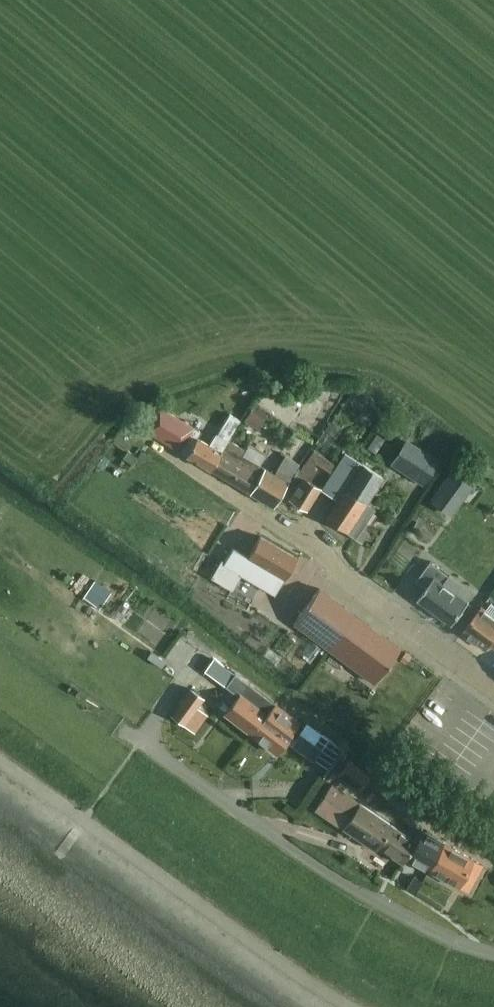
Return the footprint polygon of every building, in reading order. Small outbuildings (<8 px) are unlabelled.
[(187,457),(209,470),(227,440),(238,421),(229,416),(210,448),(197,440),(200,435),(158,409),(144,431),(187,457)] [(227,440),(209,470),(273,508),(299,465),(284,456),(272,475),(241,457),(245,450),(227,440)] [(412,445),(397,468),(422,484),(437,461),(412,445)] [(347,457),(323,495),(337,503),(327,520),(345,532),(357,539),(374,512),(364,506),(381,478),(361,465),(347,457)] [(282,494),(306,510),(319,490),(295,474),(282,494)] [(212,577),(231,588),(239,574),(274,594),(284,578),(296,558),(259,536),(247,556),(232,548),(223,563),(221,562),(212,577)] [(433,562),(416,585),(424,591),(418,599),(452,624),(469,602),(445,584),(451,576),(441,568),(433,562)] [(293,623),(373,683),(399,648),(319,588),(293,623)] [(462,632),(486,650),(490,645),(493,649),(493,608),(491,606),(486,613),(480,608),(476,613),(462,632)] [(212,658),(203,670),(225,686),(238,696),(224,714),(250,734),(251,734),(273,703),(234,673),(233,674),(212,658)] [(185,724),(203,698),(190,689),(172,715),(185,724)] [(273,703),(251,734),(275,753),(291,733),(290,732),(298,721),(273,703)] [(326,738),(307,724),(298,736),(318,750),(326,738)] [(340,733),(329,756),(345,764),(356,740),(340,733)] [(348,761),(338,775),(357,789),(368,774),(348,761)] [(331,784),(314,809),(374,850),(377,846),(401,863),(405,858),(416,842),(331,784)] [(373,805),(390,816),(395,808),(378,797),(373,805)] [(416,842),(405,858),(427,870),(428,871),(440,850),(439,849),(443,842),(422,830),(416,842)] [(440,850),(428,871),(457,886),(457,885),(464,873),(474,878),(482,864),(443,842),(439,849),(440,850)] [(414,877),(406,890),(414,894),(421,881),(414,877)]
